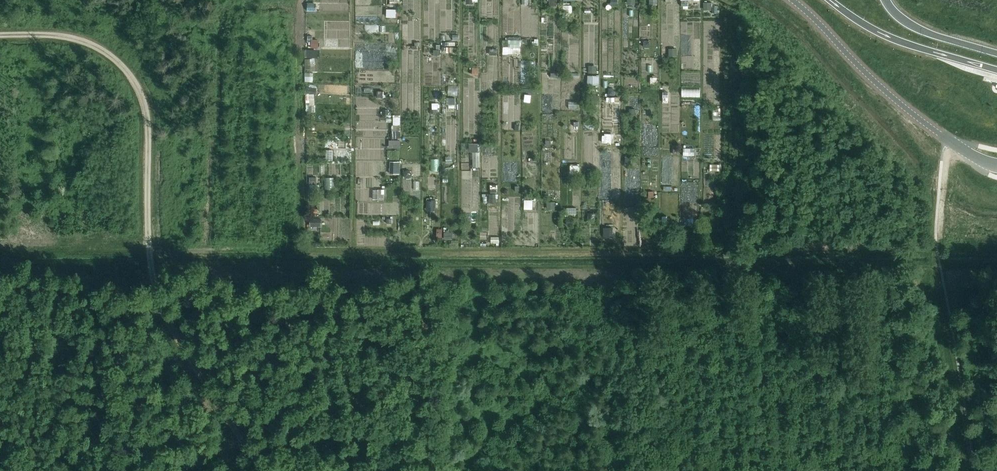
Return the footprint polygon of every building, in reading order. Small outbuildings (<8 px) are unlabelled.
[(571,3),(562,4),(562,12),(572,12),(571,3)] [(519,45),(519,37),(510,38),(510,45),(519,45)] [(587,73),(587,83),(598,83),(598,73),(587,73)] [(376,98),(384,97),(384,88),(375,89),(376,98)] [(307,117),(316,116),(315,97),(306,98),(307,117)] [(722,125),(722,112),(714,112),(714,125),(722,125)] [(685,152),(684,160),(696,162),(697,154),(685,152)] [(570,177),(580,177),(580,166),(570,166),(570,177)] [(400,179),(400,170),(391,170),(391,178),(400,179)] [(549,187),(549,200),(561,200),(562,187),(549,187)] [(385,195),(376,193),(374,201),(383,204),(385,195)] [(525,213),(534,212),(534,203),(525,203),(525,213)] [(568,219),(577,219),(577,211),(568,211),(568,219)] [(605,232),(605,240),(614,240),(614,232),(605,232)]
